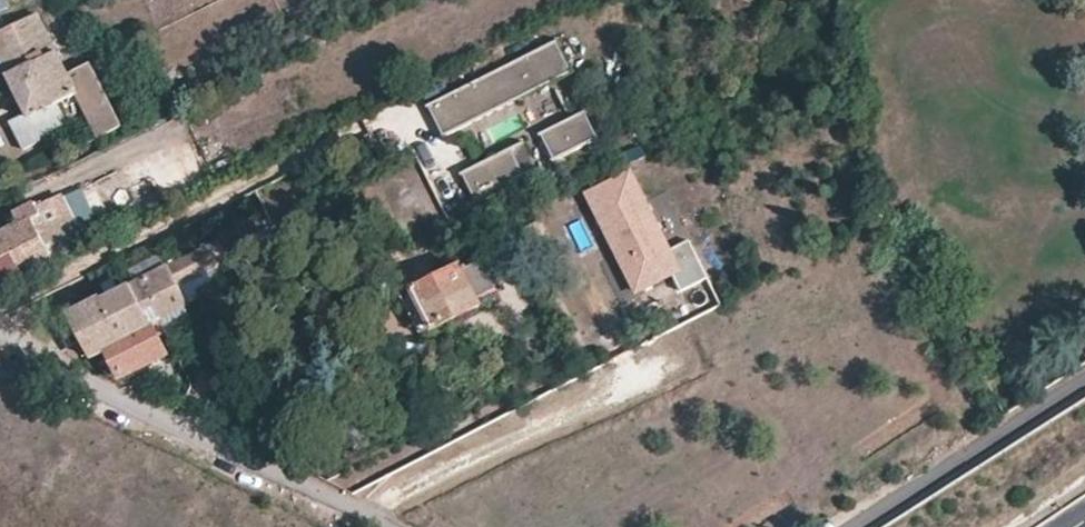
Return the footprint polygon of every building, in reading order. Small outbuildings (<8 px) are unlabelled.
[(69,72),(38,13),(0,32),(0,61),(15,90),(17,95),(20,101),(71,77),(69,72)] [(556,41),(428,104),(444,136),(572,74),(556,41)] [(71,77),(20,101),(28,118),(75,93),(97,137),(120,126),(106,96),(89,62),(69,72),(71,77)] [(584,112),(541,133),(555,161),(598,139),(584,112)] [(520,143),(511,148),(524,176),(534,171),(520,143)] [(511,148),(462,172),(475,200),(524,176),(511,148)] [(689,241),(673,249),(631,172),(584,195),(635,296),(674,277),(681,291),(708,277),(689,241)] [(90,219),(76,191),(57,200),(71,228),(90,219)] [(73,231),(71,228),(57,200),(55,196),(36,205),(35,202),(14,212),(19,224),(0,234),(0,286),(44,263),(52,259),(45,246),(73,231)] [(217,237),(166,263),(173,277),(224,252),(217,237)] [(410,287),(434,334),(501,300),(483,261),(467,269),(463,261),(410,287)] [(166,263),(108,292),(129,334),(150,323),(169,314),(182,307),(188,306),(173,277),(166,263)] [(434,334),(410,287),(401,291),(424,339),(434,334)] [(108,292),(69,312),(90,353),(105,346),(129,334),(108,292)] [(169,314),(150,323),(155,333),(186,317),(182,307),(169,314)] [(129,334),(105,346),(119,374),(164,351),(155,333),(150,323),(129,334)]
